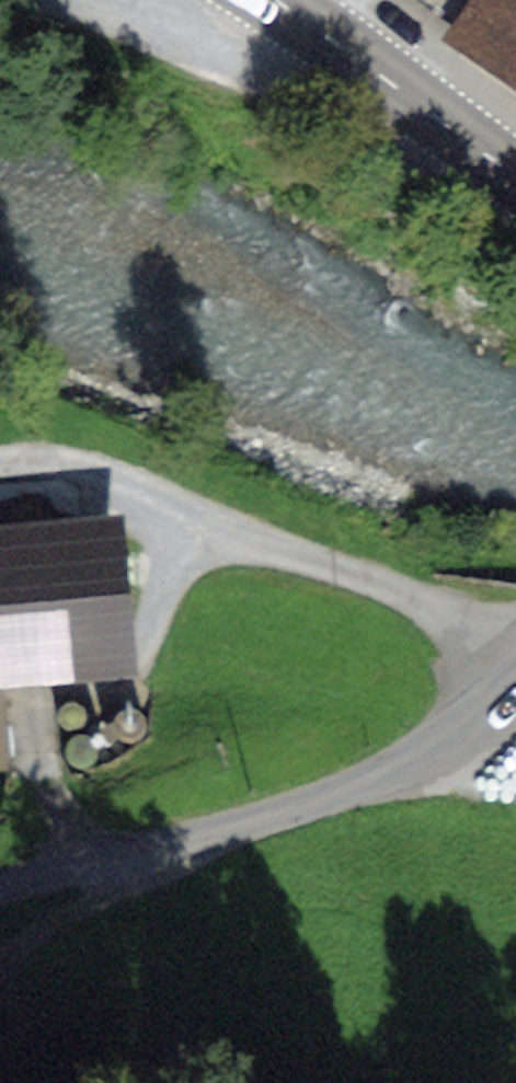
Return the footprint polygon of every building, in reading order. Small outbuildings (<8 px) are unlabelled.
[(427,5),(515,69),(515,0),(431,0),(427,5)] [(62,754),(55,705),(43,657),(112,651),(103,551),(0,559),(0,763),(62,754)] [(83,729),(87,719),(83,708),(73,704),(63,708),(58,718),(63,728),(73,733),(83,729)] [(144,740),(149,728),(144,716),(131,711),(119,716),(114,728),(119,740),(131,745),(144,740)] [(95,765),(100,753),(95,741),(83,736),(71,741),(66,753),(71,765),(83,770),(95,765)]
